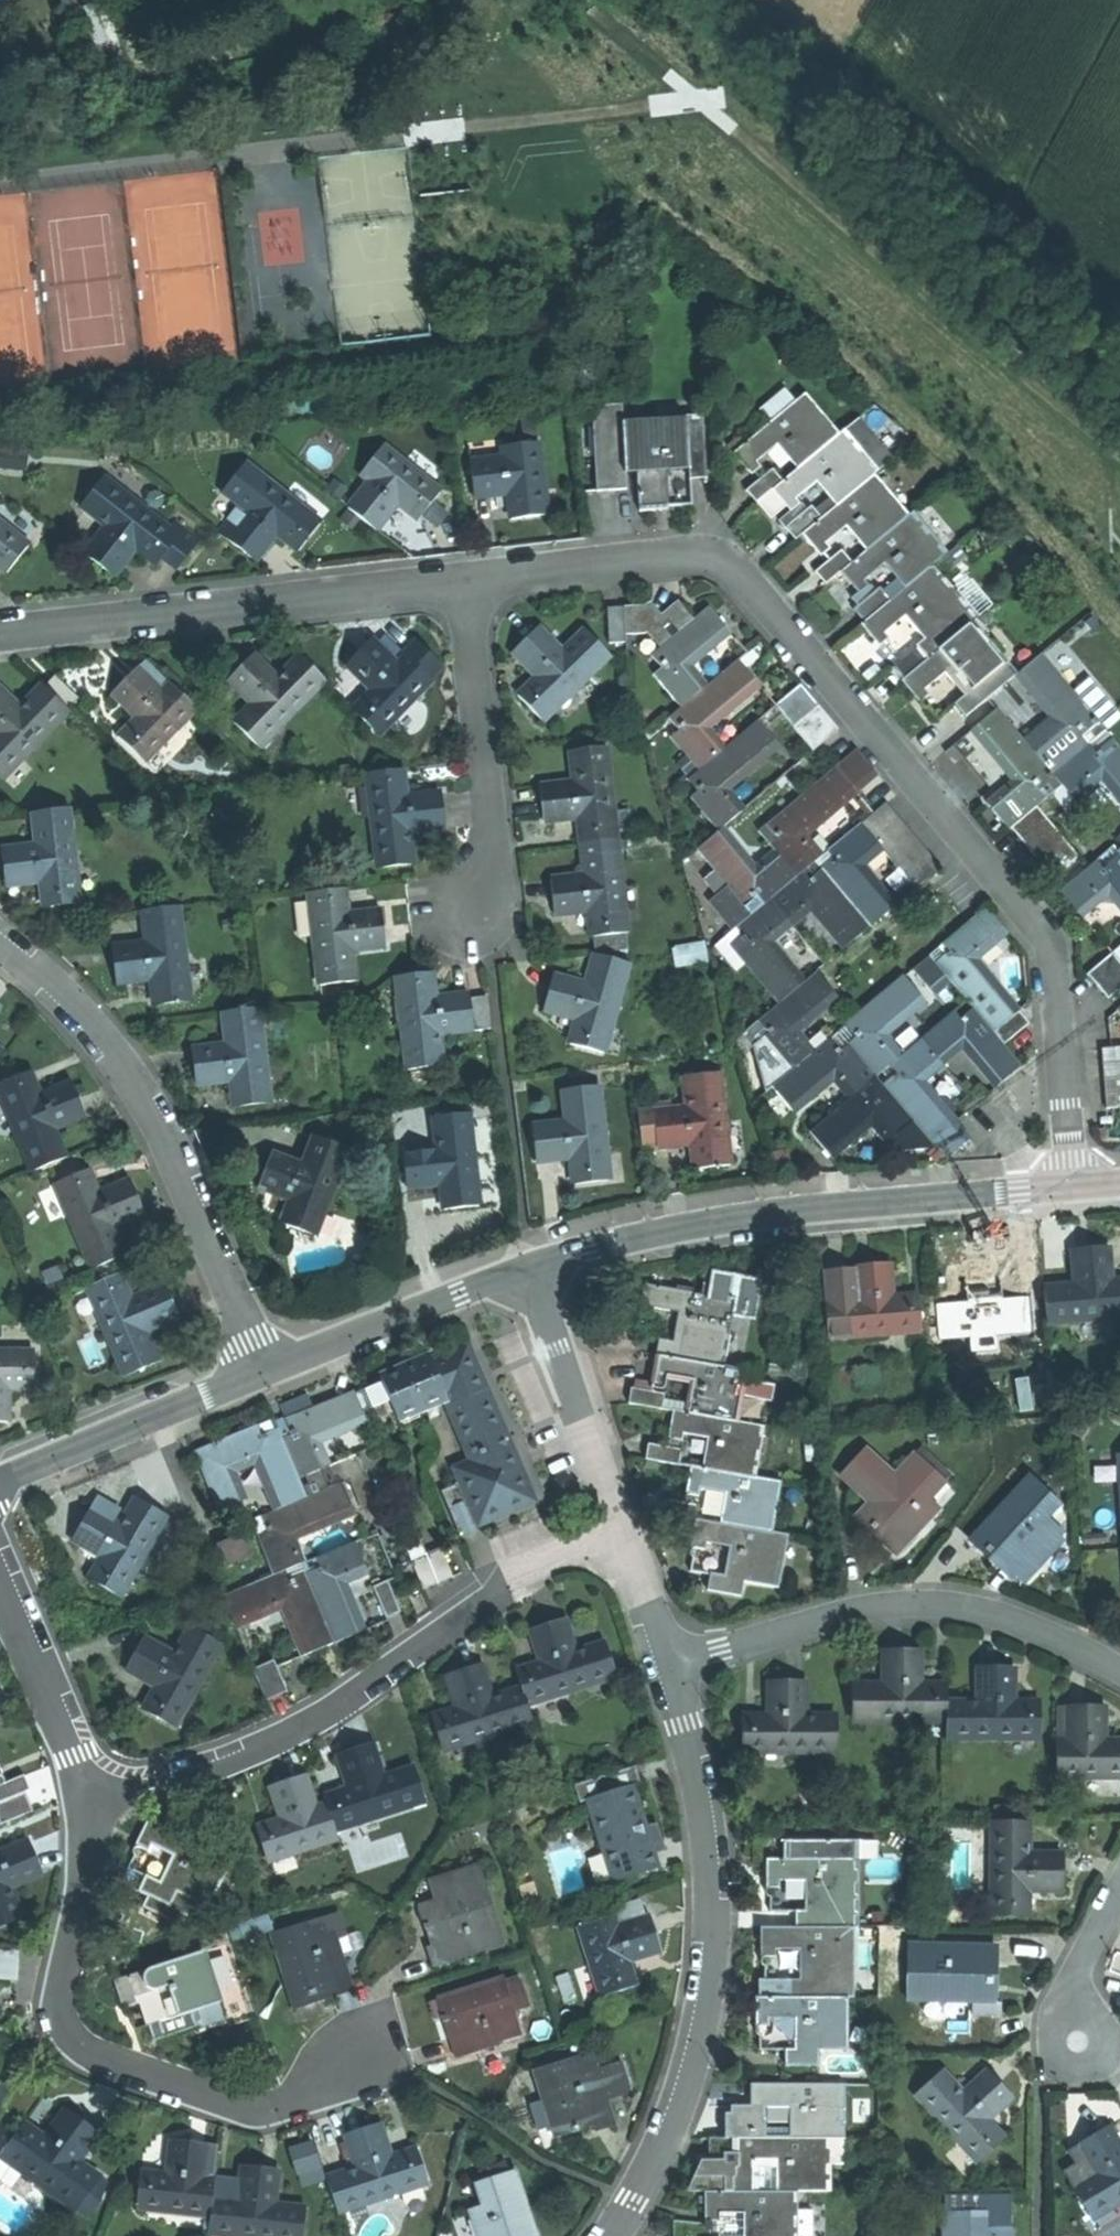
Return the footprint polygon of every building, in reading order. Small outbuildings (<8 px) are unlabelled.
[(88,39),(89,44),(107,39),(96,0),(77,0),(88,39)] [(761,409),(772,421),(797,400),(787,387),(761,409)] [(799,468),(842,431),(808,391),(797,400),(772,421),(734,451),(748,468),(778,443),(784,451),(799,468)] [(638,473),(635,422),(624,422),(623,404),(592,406),(597,490),(629,488),(628,473),(638,473)] [(638,473),(641,510),(663,509),(660,470),(672,469),(690,468),(691,476),(707,475),(704,414),(635,418),(635,422),(638,473)] [(858,417),(844,429),(880,470),(893,459),(858,417)] [(784,480),(775,488),(789,505),(816,483),(825,493),(837,507),(875,474),(880,470),(844,429),(842,431),(799,468),(784,480)] [(371,478),(348,506),(376,529),(390,511),(399,499),(407,505),(411,500),(421,508),(438,488),(380,441),(359,468),(371,478)] [(546,516),(539,443),(506,445),(507,457),(472,460),(476,496),(510,493),(512,519),(529,518),(546,516)] [(28,467),(29,446),(0,445),(0,466),(28,467)] [(250,509),(228,537),(256,559),(278,531),(289,539),(297,546),(300,548),(310,534),(320,522),(246,462),(225,489),(241,502),(250,509)] [(775,488),(784,480),(774,468),(747,491),(757,503),(775,488)] [(823,519),(803,535),(818,552),(847,527),(855,536),(868,551),(910,515),(875,474),(837,507),(823,519)] [(108,524),(86,552),(114,574),(137,546),(148,555),(153,549),(163,558),(171,547),(180,536),(106,476),(84,504),(108,524)] [(789,505),(775,488),(757,503),(772,520),(789,505)] [(411,500),(407,505),(417,514),(421,508),(411,500)] [(250,509),(241,502),(218,529),(228,537),(250,509)] [(803,535),(823,519),(813,507),(786,530),(796,541),(803,535)] [(854,562),(843,571),(858,588),(886,564),(893,572),(907,587),(935,564),(949,552),(914,511),(910,515),(868,551),(854,562)] [(0,522),(0,561),(2,558),(12,566),(20,555),(29,545),(0,522)] [(297,546),(289,539),(287,542),(295,549),(297,546)] [(832,560),(838,555),(832,547),(825,553),(832,560)] [(153,549),(148,555),(158,563),(163,558),(153,549)] [(818,572),(828,584),(843,571),(854,562),(844,550),(838,555),(832,560),(818,572)] [(0,561),(0,566),(7,572),(12,566),(2,558),(0,561)] [(866,622),(863,625),(877,641),(907,616),(915,625),(926,639),(918,645),(919,646),(930,659),(976,620),(980,617),(935,564),(907,587),(892,600),(866,622)] [(855,610),(866,622),(892,600),(881,587),(855,610)] [(648,632),(659,645),(691,619),(677,601),(660,615),(652,621),(655,624),(647,630),(648,632)] [(624,605),(626,633),(648,632),(647,630),(655,624),(652,621),(660,615),(652,604),(624,605)] [(626,633),(624,605),(607,606),(609,643),(626,642),(626,633)] [(653,671),(682,707),(707,686),(689,665),(730,631),(719,618),(708,605),(691,619),(659,645),(649,653),(660,665),(653,671)] [(905,680),(904,681),(918,698),(948,672),(956,681),(967,694),(956,704),(968,717),(1017,674),(1020,672),(976,620),(930,659),(905,680)] [(522,700),(542,720),(609,653),(585,629),(562,652),(537,627),(523,641),(515,649),(539,674),(528,686),(532,690),(522,700)] [(360,713),(380,734),(429,686),(425,683),(439,669),(415,645),(401,658),(404,662),(396,670),(371,645),(359,656),(346,669),(370,693),(366,698),(371,703),(360,713)] [(895,667),(905,680),(930,659),(919,646),(895,667)] [(260,747),(326,681),(301,655),(278,678),(254,653),(241,666),(229,677),(253,702),(243,712),(247,715),(238,724),(260,747)] [(1020,672),(1017,674),(1031,691),(1061,726),(1033,749),(1054,774),(1089,744),(1081,735),(1098,721),(1083,704),(1071,690),(1041,654),(1020,672)] [(682,707),(670,716),(680,727),(671,734),(699,769),(724,748),(707,728),(760,685),(751,673),(740,660),(707,686),(682,707)] [(143,759),(195,706),(169,682),(163,689),(137,664),(124,678),(112,690),(137,714),(127,725),(131,729),(122,739),(143,759)] [(43,686),(66,708),(77,697),(54,674),(43,686)] [(1099,690),(1087,676),(1071,690),(1083,704),(1099,690)] [(41,684),(19,706),(0,687),(0,774),(1,775),(66,708),(43,686),(41,684)] [(532,690),(528,686),(518,696),(522,700),(532,690)] [(801,686),(778,705),(783,711),(787,716),(810,697),(801,686)] [(1083,704),(1098,721),(1106,730),(1119,718),(1119,715),(1099,690),(1083,704)] [(810,697),(787,716),(797,728),(820,709),(810,697)] [(371,703),(366,698),(356,708),(360,713),(371,703)] [(757,722),(762,728),(783,711),(778,705),(757,722)] [(820,709),(797,728),(806,740),(829,721),(820,709)] [(1033,749),(999,709),(974,730),(998,758),(1019,783),(992,806),(1011,829),(1014,827),(1038,806),(1048,798),(1041,790),(1056,777),(1054,774),(1033,749)] [(247,715),(243,712),(234,721),(238,724),(247,715)] [(829,721),(806,740),(816,752),(839,733),(829,721)] [(1106,730),(1098,721),(1081,735),(1089,744),(1106,730)] [(699,769),(688,778),(699,791),(691,797),(718,831),(721,828),(743,810),(725,788),(777,746),(769,736),(762,728),(757,722),(724,748),(699,769)] [(131,729),(127,725),(118,734),(122,739),(131,729)] [(1054,774),(1056,777),(1063,785),(1076,800),(1078,799),(1076,797),(1103,775),(1119,795),(1119,747),(1112,737),(1095,752),(1089,744),(1054,774)] [(588,842),(616,840),(606,746),(572,750),(575,782),(540,786),(542,803),(543,820),(579,817),(581,830),(587,829),(588,842)] [(857,753),(837,768),(857,793),(876,777),(857,753)] [(776,851),(797,877),(804,871),(816,861),(821,857),(804,836),(843,804),(857,793),(837,768),(813,788),(760,831),(776,851)] [(396,770),(369,773),(378,866),(413,863),(409,831),(445,827),(443,808),(441,793),(405,796),(404,782),(397,783),(396,770)] [(1041,790),(1048,798),(1063,785),(1056,777),(1041,790)] [(888,804),(862,824),(871,835),(896,815),(888,804)] [(1038,806),(1014,827),(1024,839),(1049,818),(1038,806)] [(79,901),(67,808),(32,813),(35,843),(1,848),(4,867),(6,883),(40,878),(42,893),(48,892),(50,904),(79,901)] [(896,815),(871,835),(880,846),(906,826),(896,815)] [(1049,818),(1024,839),(1034,851),(1059,830),(1049,818)] [(870,929),(895,909),(874,882),(861,866),(883,849),(880,846),(871,835),(862,824),(828,851),(835,859),(823,869),(870,929)] [(906,826),(880,846),(883,849),(888,856),(914,836),(906,826)] [(718,831),(696,849),(726,886),(710,900),(733,928),(736,926),(769,899),(797,877),(776,851),(754,869),(732,841),(721,828),(718,831)] [(1059,830),(1034,851),(1046,865),(1070,844),(1059,830)] [(914,836),(888,856),(897,867),(922,847),(914,836)] [(626,933),(616,840),(588,842),(582,843),(585,876),(549,879),(551,897),(553,914),(589,910),(592,936),(593,936),(623,933),(626,933)] [(1070,844),(1046,865),(1057,878),(1081,857),(1070,844)] [(922,847),(897,867),(907,879),(932,859),(922,847)] [(1119,857),(1119,855),(1117,852),(1114,848),(1099,860),(1106,869),(1119,857)] [(835,859),(828,851),(821,857),(816,861),(823,869),(835,859)] [(1063,890),(1087,919),(1088,918),(1086,915),(1113,892),(1119,900),(1119,857),(1106,869),(1099,860),(1063,890)] [(932,859),(907,879),(916,891),(917,892),(942,872),(932,859)] [(797,877),(769,899),(790,924),(812,906),(847,948),(857,940),(870,929),(823,869),(810,880),(804,871),(797,877)] [(916,891),(907,879),(896,888),(905,899),(916,891)] [(343,888),(309,891),(319,984),(353,980),(349,948),(384,944),(382,927),(380,912),(346,915),(343,888)] [(769,899),(736,926),(743,934),(730,945),(778,1004),(804,983),(794,970),(770,940),(790,924),(769,899)] [(189,999),(178,906),(143,910),(147,941),(113,945),(116,966),(118,981),(152,977),(155,1003),(189,999)] [(991,907),(977,919),(997,943),(1011,932),(991,907)] [(975,1011),(1006,1049),(1032,1028),(1021,1014),(1019,1015),(1002,994),(975,961),(997,943),(977,919),(944,946),(951,954),(937,965),(940,969),(975,1011)] [(743,934),(736,926),(733,928),(723,936),(730,945),(743,934)] [(623,933),(593,936),(595,952),(625,949),(623,933)] [(951,954),(944,946),(931,957),(937,965),(951,954)] [(603,1053),(629,962),(596,953),(587,983),(554,974),(549,991),(544,1009),(577,1018),(573,1031),(580,1033),(576,1046),(603,1053)] [(1119,969),(1119,959),(1115,954),(1090,975),(1099,986),(1119,969)] [(934,963),(917,976),(933,995),(950,982),(934,963)] [(1099,986),(1109,998),(1119,989),(1119,969),(1099,986)] [(416,973),(396,975),(406,1069),(441,1065),(437,1032),(473,1028),(470,996),(469,993),(450,995),(433,997),(430,971),(416,973)] [(778,1004),(759,1019),(762,1022),(769,1031),(761,1038),(789,1072),(814,1052),(797,1031),(837,998),(830,989),(817,972),(804,983),(778,1004)] [(888,1068),(901,1057),(884,1036),(924,1003),(904,978),(885,994),(855,1018),(847,1024),(857,1036),(847,1044),(876,1078),(888,1068)] [(470,996),(473,1028),(489,1027),(486,994),(470,996)] [(268,1101),(257,1008),(222,1012),(226,1044),(192,1047),(194,1065),(196,1083),(230,1079),(233,1105),(268,1101)] [(1009,1076),(1020,1068),(1006,1049),(975,1011),(962,1022),(955,1014),(923,1040),(942,1063),(963,1046),(996,1087),(1009,1076)] [(754,1029),(761,1038),(769,1031),(762,1022),(754,1029)] [(857,1036),(847,1024),(838,1032),(847,1044),(857,1036)] [(580,1033),(573,1031),(569,1044),(576,1046),(580,1033)] [(789,1072),(771,1086),(784,1102),(792,1111),(834,1077),(851,1098),(868,1085),(876,1078),(847,1044),(841,1049),(832,1037),(814,1052),(789,1072)] [(942,1063),(923,1040),(901,1057),(888,1068),(895,1075),(882,1086),(886,1091),(914,1125),(929,1144),(942,1134),(954,1124),(920,1082),(935,1069),(940,1074),(946,1069),(942,1063)] [(1100,1048),(1101,1062),(1119,1061),(1119,1046),(1100,1048)] [(1101,1062),(1103,1077),(1119,1076),(1119,1061),(1101,1062)] [(895,1075),(888,1068),(876,1078),(882,1086),(895,1075)] [(27,1085),(33,1083),(28,1070),(22,1073),(27,1085)] [(30,1170),(63,1158),(51,1126),(83,1114),(77,1098),(71,1083),(38,1095),(33,1083),(27,1085),(22,1073),(0,1081),(0,1092),(30,1170)] [(729,1165),(718,1073),(684,1077),(688,1110),(653,1114),(652,1108),(636,1110),(640,1144),(656,1143),(657,1149),(692,1145),(694,1169),(712,1167),(729,1165)] [(1103,1077),(1104,1091),(1119,1091),(1119,1076),(1103,1077)] [(851,1098),(810,1132),(829,1155),(847,1141),(871,1121),(874,1124),(890,1145),(895,1141),(914,1125),(886,1091),(878,1097),(868,1085),(851,1098)] [(609,1181),(598,1087),(563,1090),(567,1123),(533,1127),(537,1161),(571,1157),(574,1185),(591,1183),(609,1181)] [(1104,1091),(1105,1107),(1119,1106),(1119,1091),(1104,1091)] [(480,1209),(467,1115),(432,1120),(437,1152),(402,1156),(406,1191),(441,1187),(443,1200),(450,1199),(452,1213),(465,1211),(480,1209)] [(871,1121),(847,1141),(849,1144),(861,1134),(874,1124),(871,1121)] [(914,1125),(895,1141),(904,1153),(926,1149),(930,1145),(929,1144),(914,1125)] [(311,1238),(346,1148),(312,1136),(300,1168),(267,1155),(262,1170),(256,1184),(290,1197),(278,1226),(311,1238)] [(55,1181),(92,1268),(124,1254),(111,1223),(141,1210),(135,1195),(128,1178),(95,1192),(85,1167),(55,1181)] [(450,1199),(443,1200),(444,1214),(452,1213),(450,1199)] [(1047,1322),(1119,1316),(1119,1281),(1109,1281),(1106,1247),(1090,1248),(1073,1249),(1075,1284),(1045,1286),(1047,1322)] [(828,1337),(920,1330),(917,1294),(890,1296),(887,1261),(869,1263),(869,1262),(861,1262),(853,1263),(853,1264),(851,1264),(852,1267),(854,1300),(826,1302),(825,1302),(828,1337)] [(934,1303),(937,1338),(1032,1331),(1030,1302),(1018,1302),(1017,1297),(1002,1298),(999,1264),(979,1265),(964,1266),(966,1301),(934,1303)] [(824,1270),(826,1302),(854,1300),(852,1267),(824,1270)] [(120,1286),(126,1284),(121,1272),(115,1274),(120,1286)] [(704,1275),(701,1293),(734,1299),(731,1316),(754,1320),(761,1281),(712,1272),(711,1277),(704,1275)] [(88,1286),(124,1373),(157,1359),(145,1331),(177,1318),(169,1299),(163,1284),(131,1297),(126,1284),(120,1286),(115,1274),(88,1286)] [(656,1354),(722,1366),(731,1316),(734,1299),(701,1293),(693,1292),(676,1289),(644,1283),(642,1294),(640,1305),(654,1308),(680,1312),(675,1342),(659,1339),(656,1354)] [(654,1308),(640,1305),(639,1312),(653,1315),(654,1308)] [(449,1405),(490,1389),(471,1343),(450,1351),(435,1357),(433,1353),(409,1362),(426,1405),(446,1397),(449,1405)] [(0,1352),(0,1420),(8,1421),(9,1386),(34,1386),(34,1352),(0,1352)] [(691,1382),(685,1412),(737,1422),(746,1370),(722,1366),(656,1354),(654,1365),(652,1375),(666,1378),(691,1382)] [(426,1405),(409,1362),(382,1373),(384,1378),(392,1397),(399,1415),(426,1405)] [(666,1378),(652,1375),(651,1382),(665,1385),(666,1378)] [(384,1378),(363,1387),(370,1405),(392,1397),(384,1378)] [(632,1382),(631,1389),(647,1391),(648,1385),(632,1382)] [(625,1402),(660,1408),(663,1394),(647,1391),(631,1389),(627,1388),(625,1402)] [(367,1418),(356,1389),(332,1399),(315,1405),(288,1416),(277,1421),(300,1477),(329,1465),(318,1438),(367,1418)] [(461,1480),(477,1521),(533,1499),(511,1444),(490,1389),(449,1405),(471,1461),(456,1467),(461,1480)] [(288,1416),(315,1405),(310,1392),(283,1403),(288,1416)] [(705,1438),(699,1468),(754,1477),(763,1426),(737,1422),(685,1412),(671,1410),(669,1420),(668,1431),(681,1433),(705,1438)] [(277,1421),(275,1417),(244,1430),(220,1440),(232,1469),(258,1458),(278,1508),(308,1496),(300,1477),(277,1421)] [(681,1433),(668,1431),(666,1438),(680,1440),(681,1433)] [(232,1469),(220,1440),(197,1449),(221,1509),(244,1500),(232,1469)] [(645,1458),(681,1464),(684,1451),(648,1445),(645,1458)] [(883,1473),(858,1450),(834,1477),(864,1505),(854,1516),(867,1529),(863,1533),(868,1537),(870,1535),(882,1546),(879,1549),(885,1554),(891,1560),(914,1535),(911,1532),(933,1509),(925,1501),(943,1482),(913,1454),(888,1481),(881,1475),(883,1473)] [(185,1506),(167,1462),(137,1475),(142,1487),(138,1495),(167,1512),(185,1506)] [(723,1492),(717,1524),(770,1533),(779,1482),(754,1477),(699,1468),(689,1466),(687,1476),(685,1486),(699,1488),(723,1492)] [(379,1503),(367,1472),(353,1478),(364,1508),(379,1503)] [(1031,1476),(975,1534),(988,1546),(984,1551),(988,1555),(989,1554),(996,1559),(1001,1565),(999,1567),(1012,1579),(1015,1575),(1032,1558),(1029,1554),(1044,1538),(1051,1531),(1042,1523),(1060,1504),(1031,1476)] [(441,1488),(457,1529),(477,1521),(461,1480),(441,1488)] [(357,1510),(346,1481),(308,1496),(278,1508),(263,1514),(269,1530),(257,1535),(273,1573),(286,1568),(300,1563),(303,1561),(292,1536),(339,1517),(357,1510)] [(699,1488),(685,1486),(684,1492),(698,1495),(699,1488)] [(167,1512),(138,1495),(121,1524),(91,1507),(82,1523),(73,1539),(103,1555),(96,1566),(102,1569),(95,1581),(121,1595),(167,1512)] [(663,1500),(660,1514),(695,1520),(697,1506),(663,1500)] [(938,1513),(933,1509),(911,1532),(914,1535),(916,1537),(938,1513)] [(251,1519),(257,1535),(269,1530),(263,1514),(251,1519)] [(867,1529),(854,1516),(849,1521),(863,1534),(863,1533),(867,1529)] [(717,1524),(695,1520),(694,1530),(692,1540),(706,1543),(729,1547),(723,1577),(707,1574),(705,1590),(738,1596),(741,1581),(777,1587),(786,1536),(770,1533),(717,1524)] [(1044,1538),(1053,1546),(1060,1540),(1051,1531),(1044,1538)] [(1105,1533),(1085,1534),(1085,1542),(1105,1541),(1105,1533)] [(402,1540),(420,1586),(435,1580),(451,1574),(439,1544),(423,1550),(417,1534),(402,1540)] [(988,1546),(975,1534),(970,1540),(983,1552),(984,1551),(988,1546)] [(241,1537),(219,1546),(227,1565),(249,1556),(241,1537)] [(1032,1558),(1015,1575),(1026,1585),(1058,1551),(1053,1546),(1044,1538),(1029,1554),(1032,1558)] [(304,1572),(332,1643),(347,1637),(362,1631),(341,1580),(367,1569),(355,1540),(329,1551),(316,1556),(320,1565),(304,1572)] [(706,1543),(692,1540),(691,1546),(705,1549),(706,1543)] [(102,1569),(96,1566),(90,1578),(95,1581),(102,1569)] [(332,1643),(304,1572),(289,1577),(286,1568),(273,1573),(246,1584),(258,1613),(282,1603),(303,1655),(320,1648),(332,1643)] [(400,1611),(386,1579),(371,1585),(385,1618),(400,1611)] [(258,1613),(246,1584),(221,1595),(233,1623),(258,1613)] [(520,1687),(525,1702),(615,1674),(605,1640),(578,1649),(568,1615),(549,1621),(534,1626),(544,1660),(514,1669),(520,1687)] [(174,1724),(221,1643),(191,1626),(174,1655),(142,1637),(125,1666),(144,1677),(156,1684),(150,1695),(156,1697),(149,1709),(174,1724)] [(853,1718),(946,1718),(946,1700),(946,1688),(932,1688),(932,1683),(918,1683),(918,1646),(900,1646),(884,1646),(884,1682),(853,1682),(853,1718)] [(251,1669),(263,1699),(286,1690),(274,1660),(251,1669)] [(441,1748),(530,1720),(525,1702),(520,1687),(490,1696),(480,1661),(462,1666),(447,1671),(457,1706),(442,1711),(444,1716),(432,1720),(441,1748)] [(946,1718),(946,1735),(1040,1735),(1040,1699),(1012,1699),(1012,1662),(996,1662),(978,1662),(978,1700),(946,1700),(946,1718)] [(743,1749),(836,1749),(836,1714),(806,1714),(806,1680),(788,1680),(771,1681),(771,1714),(756,1714),(756,1719),(743,1719),(743,1749)] [(156,1697),(150,1695),(144,1706),(149,1709),(156,1697)] [(1057,1772),(1119,1773),(1119,1738),(1104,1738),(1104,1701),(1085,1701),(1070,1701),(1070,1704),(1069,1738),(1057,1738),(1057,1772)] [(1069,1738),(1070,1704),(1057,1704),(1057,1738),(1069,1738)] [(444,1716),(442,1711),(430,1714),(432,1720),(444,1716)] [(325,1803),(333,1829),(424,1799),(413,1765),(383,1775),(372,1742),(356,1747),(337,1753),(348,1787),(322,1796),(325,1803)] [(634,1764),(573,1784),(578,1801),(585,1799),(633,1783),(639,1781),(634,1764)] [(265,1859),(335,1836),(333,1829),(325,1803),(314,1807),(303,1773),(286,1778),(269,1784),(281,1818),(267,1823),(269,1828),(256,1832),(265,1859)] [(0,1781),(0,1796),(19,1788),(24,1787),(19,1774),(0,1781)] [(633,1783),(585,1799),(611,1880),(659,1865),(645,1822),(633,1783)] [(19,1788),(0,1796),(0,1819),(27,1809),(19,1788)] [(1058,1817),(1074,1817),(1074,1800),(1058,1800),(1058,1817)] [(233,1859),(150,1815),(140,1835),(175,1853),(166,1870),(160,1881),(147,1875),(139,1889),(169,1904),(176,1890),(203,1904),(208,1906),(233,1859)] [(1029,1817),(994,1817),(995,1911),(1030,1911),(1029,1882),(1066,1882),(1066,1866),(1065,1849),(1030,1849),(1029,1817)] [(269,1828),(267,1823),(255,1827),(256,1832),(269,1828)] [(15,1915),(4,1887),(36,1874),(29,1858),(22,1840),(0,1849),(0,1922),(15,1915)] [(853,1928),(859,1928),(860,1840),(784,1840),(784,1858),(766,1858),(766,1869),(765,1880),(780,1880),(803,1880),(803,1910),(794,1910),(794,1928),(853,1928)] [(461,1892),(485,1884),(478,1863),(455,1871),(455,1872),(461,1892)] [(461,1892),(455,1872),(432,1879),(439,1899),(461,1892)] [(497,1923),(485,1884),(461,1892),(439,1899),(424,1904),(428,1919),(423,1920),(425,1925),(427,1925),(433,1942),(427,1944),(430,1955),(433,1963),(454,1957),(453,1954),(481,1945),(476,1929),(497,1923)] [(195,1918),(203,1904),(176,1890),(169,1904),(164,1913),(184,1923),(188,1915),(195,1918)] [(428,1919),(424,1904),(417,1906),(421,1921),(423,1920),(428,1919)] [(336,1913),(311,1920),(317,1942),(334,1937),(342,1934),(336,1913)] [(267,1914),(240,1923),(244,1936),(271,1927),(267,1914)] [(580,1924),(601,1996),(629,1988),(626,1976),(632,1974),(627,1959),(660,1949),(656,1936),(650,1917),(617,1927),(613,1914),(580,1924)] [(311,1920),(272,1932),(291,1995),(307,1990),(309,1995),(316,1993),(315,1990),(330,1986),(323,1964),(341,1959),(334,1937),(317,1942),(311,1920)] [(476,1929),(481,1945),(502,1938),(497,1923),(476,1929)] [(787,1979),(787,1996),(847,1996),(853,1996),(853,1928),(794,1928),(760,1928),(760,1940),(760,1951),(774,1951),(798,1951),(798,1979),(787,1979)] [(342,1934),(334,1937),(341,1959),(346,1957),(347,1949),(342,1934)] [(908,1958),(908,1998),(994,1997),(994,1980),(997,1980),(997,1976),(991,1976),(991,1969),(991,1959),(996,1959),(996,1943),(966,1943),(966,1947),(935,1947),(935,1958),(908,1958)] [(908,1943),(908,1958),(935,1958),(935,1947),(935,1943),(908,1943)] [(225,1945),(201,1952),(217,2003),(225,2028),(248,2021),(225,1945)] [(0,1946),(0,1978),(17,1979),(20,1948),(0,1946)] [(201,1951),(113,1979),(120,2001),(158,1989),(164,2006),(167,2017),(148,2023),(153,2038),(194,2025),(194,2024),(190,2012),(214,2004),(217,2003),(201,1952),(201,1951)] [(307,1990),(291,1995),(294,2005),(334,1993),(350,1989),(341,1959),(323,1964),(330,1986),(315,1990),(316,1993),(309,1995),(307,1990)] [(626,1976),(629,1988),(635,1986),(632,1974),(626,1976)] [(503,1979),(440,1997),(445,2014),(441,2015),(442,2021),(445,2020),(447,2029),(449,2034),(471,2027),(476,2043),(476,2045),(498,2039),(498,2037),(493,2021),(513,2015),(512,2010),(504,1985),(503,1979)] [(787,1996),(787,1979),(756,1979),(756,1996),(787,1996)] [(504,1985),(512,2010),(526,2006),(518,1981),(504,1985)] [(756,1996),(754,1996),(754,2010),(754,2018),(768,2018),(793,2018),(793,2049),(781,2049),(781,2065),(819,2065),(819,2050),(847,2050),(847,1996),(787,1996),(756,1996)] [(445,2014),(440,1997),(430,2001),(434,2017),(441,2015),(445,2014)] [(190,2012),(194,2024),(218,2017),(214,2004),(190,2012)] [(493,2021),(498,2037),(518,2031),(513,2015),(493,2021)] [(471,2027),(449,2034),(453,2050),(476,2043),(471,2027)] [(573,2057),(580,2081),(598,2075),(597,2069),(591,2052),(573,2057)] [(553,2123),(556,2132),(577,2126),(578,2130),(594,2126),(580,2081),(573,2057),(536,2069),(546,2099),(553,2123)] [(620,2062),(597,2069),(598,2075),(606,2099),(629,2092),(620,2062)] [(941,2074),(916,2097),(979,2164),(1000,2145),(991,2136),(995,2132),(986,2122),(1013,2097),(1002,2085),(989,2072),(963,2096),(941,2074)] [(606,2099),(598,2075),(580,2081),(594,2126),(596,2132),(614,2126),(610,2113),(606,2099)] [(845,2085),(749,2085),(749,2095),(749,2106),(790,2106),(790,2138),(845,2138),(845,2085)] [(553,2123),(546,2099),(532,2104),(539,2127),(553,2123)] [(790,2106),(749,2106),(749,2114),(731,2114),(731,2123),(766,2123),(766,2139),(790,2138),(790,2106)] [(12,2135),(1,2150),(77,2205),(81,2200),(91,2186),(99,2174),(101,2172),(79,2156),(96,2133),(81,2122),(64,2109),(43,2137),(32,2129),(29,2133),(19,2126),(12,2135)] [(22,2121),(19,2126),(29,2133),(32,2129),(22,2121)] [(326,2177),(336,2210),(425,2181),(417,2154),(404,2158),(403,2152),(390,2157),(379,2123),(361,2129),(345,2134),(355,2167),(326,2177)] [(731,2123),(731,2139),(738,2139),(766,2139),(766,2123),(731,2123)] [(1090,2217),(1119,2199),(1119,2145),(1108,2124),(1091,2134),(1078,2142),(1096,2173),(1073,2187),(1090,2217)] [(1,2150),(12,2135),(0,2126),(0,2151),(1,2150)] [(991,2136),(1000,2145),(1004,2141),(995,2132),(991,2136)] [(219,2201),(223,2184),(211,2181),(218,2145),(203,2142),(185,2138),(177,2175),(151,2169),(144,2203),(216,2218),(218,2206),(219,2201)] [(685,2194),(704,2194),(754,2194),(754,2169),(778,2168),(779,2194),(797,2194),(832,2193),(832,2165),(848,2164),(848,2138),(845,2138),(790,2138),(766,2139),(738,2139),(739,2158),(728,2158),(728,2167),(720,2167),(706,2167),(697,2179),(685,2194)] [(724,2139),(709,2139),(709,2159),(728,2158),(739,2158),(738,2139),(731,2139),(724,2139)] [(211,2181),(223,2184),(230,2148),(218,2145),(211,2181)] [(415,2149),(403,2152),(404,2158),(417,2154),(415,2149)] [(480,2172),(483,2181),(510,2174),(507,2165),(480,2172)] [(212,2235),(303,2235),(305,2208),(277,2206),(280,2170),(262,2169),(244,2167),(242,2203),(231,2202),(231,2207),(218,2206),(216,2218),(212,2235)] [(515,2172),(510,2174),(483,2181),(477,2183),(484,2209),(476,2211),(483,2235),(532,2235),(515,2172)] [(91,2186),(101,2194),(106,2179),(99,2174),(91,2186)] [(91,2186),(81,2200),(91,2208),(101,2194),(91,2186)] [(812,2216),(798,2216),(797,2194),(779,2194),(754,2194),(704,2194),(705,2207),(705,2215),(720,2215),(743,2215),(743,2235),(812,2235),(812,2216)] [(476,2211),(470,2212),(477,2235),(483,2235),(476,2211)] [(944,2235),(985,2235),(985,2213),(944,2213),(944,2235)]
